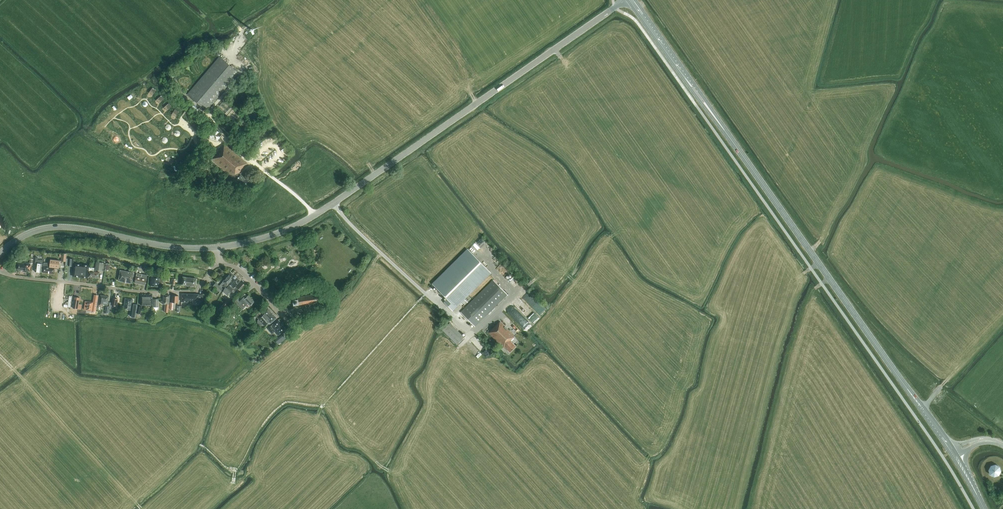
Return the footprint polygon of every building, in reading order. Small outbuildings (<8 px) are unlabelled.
[(206,111),(239,73),(220,57),(187,94),(206,111)] [(224,115),(229,111),(224,105),(219,109),(224,115)] [(248,163),(225,144),(221,148),(211,160),(232,177),(233,177),(244,186),(248,181),(241,175),(241,174),(240,173),(248,163)] [(468,250),(433,284),(447,298),(444,302),(452,310),(490,272),(468,250)] [(42,263),(43,260),(37,259),(37,257),(33,256),(33,262),(36,263),(35,271),(41,272),(42,263)] [(29,263),(22,262),(18,261),(17,269),(30,271),(31,263),(33,263),(33,259),(30,259),(29,263)] [(59,268),(60,261),(50,260),(50,263),(44,262),(43,272),(54,274),(55,268),(59,268)] [(106,263),(96,262),(95,270),(105,271),(106,263)] [(74,269),(73,275),(88,277),(89,271),(88,271),(88,266),(86,266),(74,265),(74,269)] [(90,267),(89,271),(88,277),(99,278),(99,272),(94,271),(94,268),(90,267)] [(132,283),(134,273),(120,270),(118,280),(124,282),(126,282),(132,283)] [(222,287),(224,285),(225,283),(227,285),(235,276),(231,272),(221,283),(219,285),(216,283),(213,286),(219,292),(223,288),(222,287)] [(137,273),(135,283),(145,285),(147,275),(137,273)] [(164,276),(163,276),(160,276),(151,276),(151,286),(159,286),(159,283),(163,284),(164,276)] [(225,283),(224,285),(226,287),(231,292),(233,289),(235,291),(238,288),(241,291),(246,286),(241,281),(240,280),(235,276),(227,285),(225,283)] [(196,287),(197,278),(183,277),(182,285),(196,287)] [(461,312),(471,322),(475,326),(507,294),(493,280),(461,312)] [(223,292),(229,297),(232,293),(226,288),(223,292)] [(198,294),(182,294),(182,302),(198,302),(198,300),(202,300),(202,295),(201,294),(198,294)] [(313,294),(297,297),(297,299),(293,300),(294,304),(298,304),(298,306),(315,303),(316,303),(316,302),(317,302),(317,301),(318,301),(318,300),(318,299),(318,298),(318,297),(317,296),(317,295),(316,295),(315,295),(315,294),(314,294),(313,294)] [(86,310),(92,311),(96,311),(98,300),(98,295),(94,295),(94,300),(93,300),(93,302),(88,301),(85,301),(84,309),(86,310)] [(108,302),(109,296),(101,295),(99,305),(101,305),(102,301),(107,302),(106,306),(105,312),(109,313),(110,306),(111,302),(108,302)] [(152,305),(152,295),(141,295),(141,305),(152,305)] [(179,296),(172,295),(172,302),(170,302),(170,309),(173,310),(173,305),(174,302),(177,303),(177,305),(177,311),(180,312),(180,306),(181,306),(181,302),(178,301),(179,296)] [(235,301),(242,309),(246,306),(245,305),(248,303),(250,305),(254,301),(248,295),(246,297),(245,296),(241,299),(239,297),(235,301)] [(78,309),(78,308),(80,309),(81,305),(79,305),(80,297),(75,297),(73,308),(72,312),(77,312),(78,309)] [(133,304),(133,299),(125,298),(124,309),(132,310),(131,317),(135,317),(137,304),(133,304)] [(277,317),(268,308),(266,309),(265,308),(256,316),(259,319),(258,320),(257,323),(259,325),(262,325),(263,324),(265,326),(270,321),(271,323),(277,317)] [(286,329),(280,322),(278,320),(271,326),(268,328),(272,333),(275,331),(278,335),(286,329)] [(500,321),(499,322),(498,323),(494,320),(489,325),(493,329),(488,333),(503,348),(504,346),(510,352),(516,346),(510,340),(514,336),(500,321)] [(457,344),(464,337),(450,323),(442,330),(457,344)] [(998,474),(1000,471),(999,467),(995,466),(992,467),(990,470),(991,473),(994,475),(998,474)]
